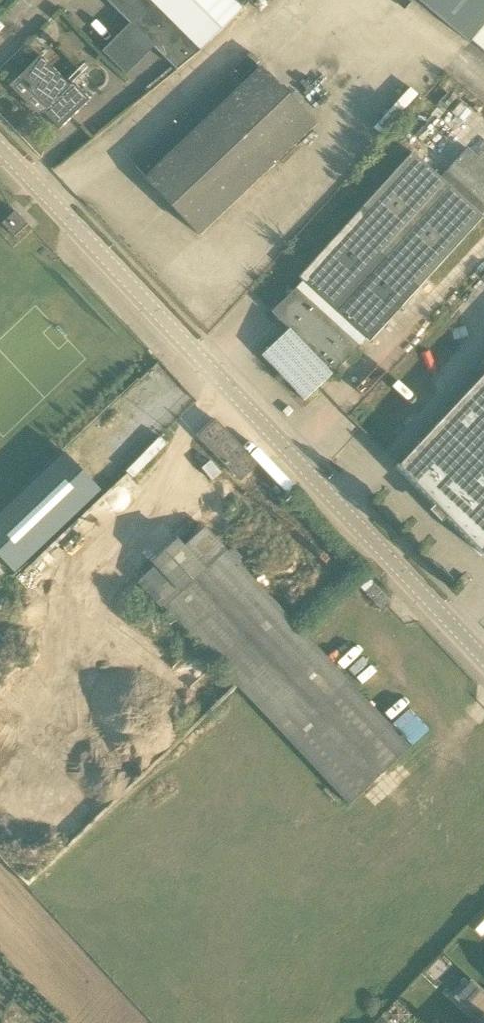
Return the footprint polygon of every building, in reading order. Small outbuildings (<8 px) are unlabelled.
[(177,70),(242,9),(251,0),(107,0),(177,70)] [(470,44),(473,41),(483,50),(483,0),(419,0),(470,44)] [(70,87),(62,79),(41,57),(17,79),(47,109),(43,113),(59,130),(90,100),(74,83),(70,87)] [(315,125),(260,68),(243,85),(231,73),(135,166),(146,177),(200,236),(315,125)] [(467,149),(440,179),(412,153),(300,277),(305,281),(297,289),(272,312),(289,330),(262,356),(305,401),(356,352),(366,339),(370,343),(483,218),(481,216),(483,212),(483,165),(467,149)] [(14,237),(28,225),(15,212),(2,224),(14,237)] [(399,466),(397,466),(482,554),(483,552),(483,372),(399,466)] [(240,480),(256,465),(214,421),(198,436),(240,480)] [(0,512),(0,556),(13,570),(100,487),(66,450),(0,512)] [(299,628),(257,583),(237,562),(241,558),(233,549),(229,553),(206,528),(185,548),(177,540),(154,563),(157,566),(139,583),(163,604),(239,686),(299,628)] [(410,748),(353,687),(299,628),(239,686),(350,805),(410,748)] [(469,923),(482,936),(483,934),(483,907),(469,923)] [(429,971),(437,977),(450,961),(442,954),(429,971)] [(453,961),(437,980),(455,995),(471,976),(453,961)] [(477,1022),(483,1022),(483,991),(472,979),(464,987),(477,999),(467,1010),(469,1012),(478,1021),(477,1022)]
